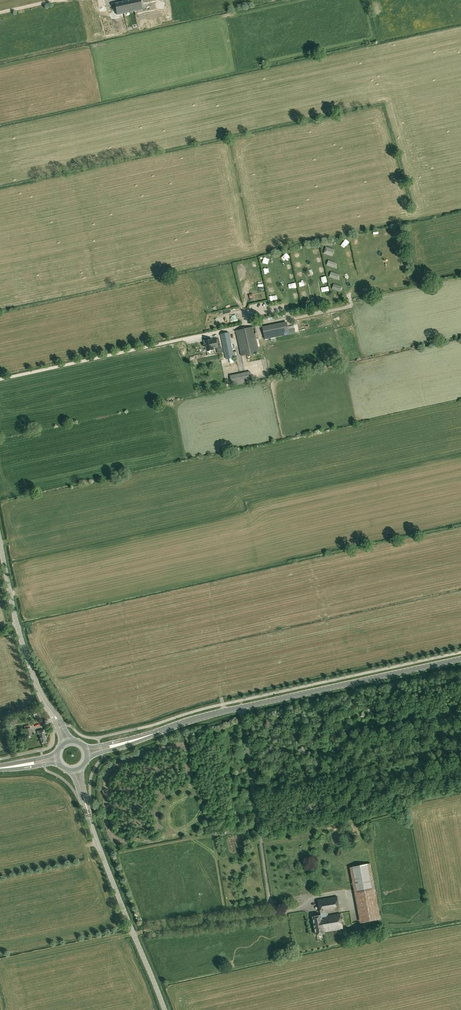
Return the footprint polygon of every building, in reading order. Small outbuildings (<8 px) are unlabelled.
[(141,7),(140,0),(135,0),(133,1),(132,1),(134,10),(134,11),(139,10),(139,7),(141,7)] [(121,3),(115,5),(117,15),(123,14),(121,3)] [(265,340),(290,335),(287,324),(263,329),(265,340)] [(259,352),(254,326),(236,330),(241,356),(259,352)] [(234,358),(233,354),(229,332),(221,334),(226,359),(234,358)] [(211,339),(205,340),(205,344),(204,344),(205,347),(206,347),(207,351),(214,349),(211,339)] [(212,339),(211,339),(214,349),(214,348),(218,347),(219,353),(223,353),(222,348),(221,348),(219,339),(212,340),(212,339)] [(190,355),(191,361),(215,357),(213,350),(190,355)] [(253,382),(251,372),(231,376),(233,386),(253,382)] [(31,727),(24,729),(23,730),(25,736),(26,736),(32,735),(31,727)] [(38,734),(39,734),(41,743),(46,742),(43,730),(38,731),(37,731),(38,734)] [(371,863),(353,866),(363,921),(381,917),(378,903),(371,863)] [(318,899),(321,915),(324,932),(343,929),(340,913),(328,915),(328,913),(340,911),(337,896),(318,899)] [(321,915),(313,916),(316,935),(325,933),(324,932),(321,915)]
